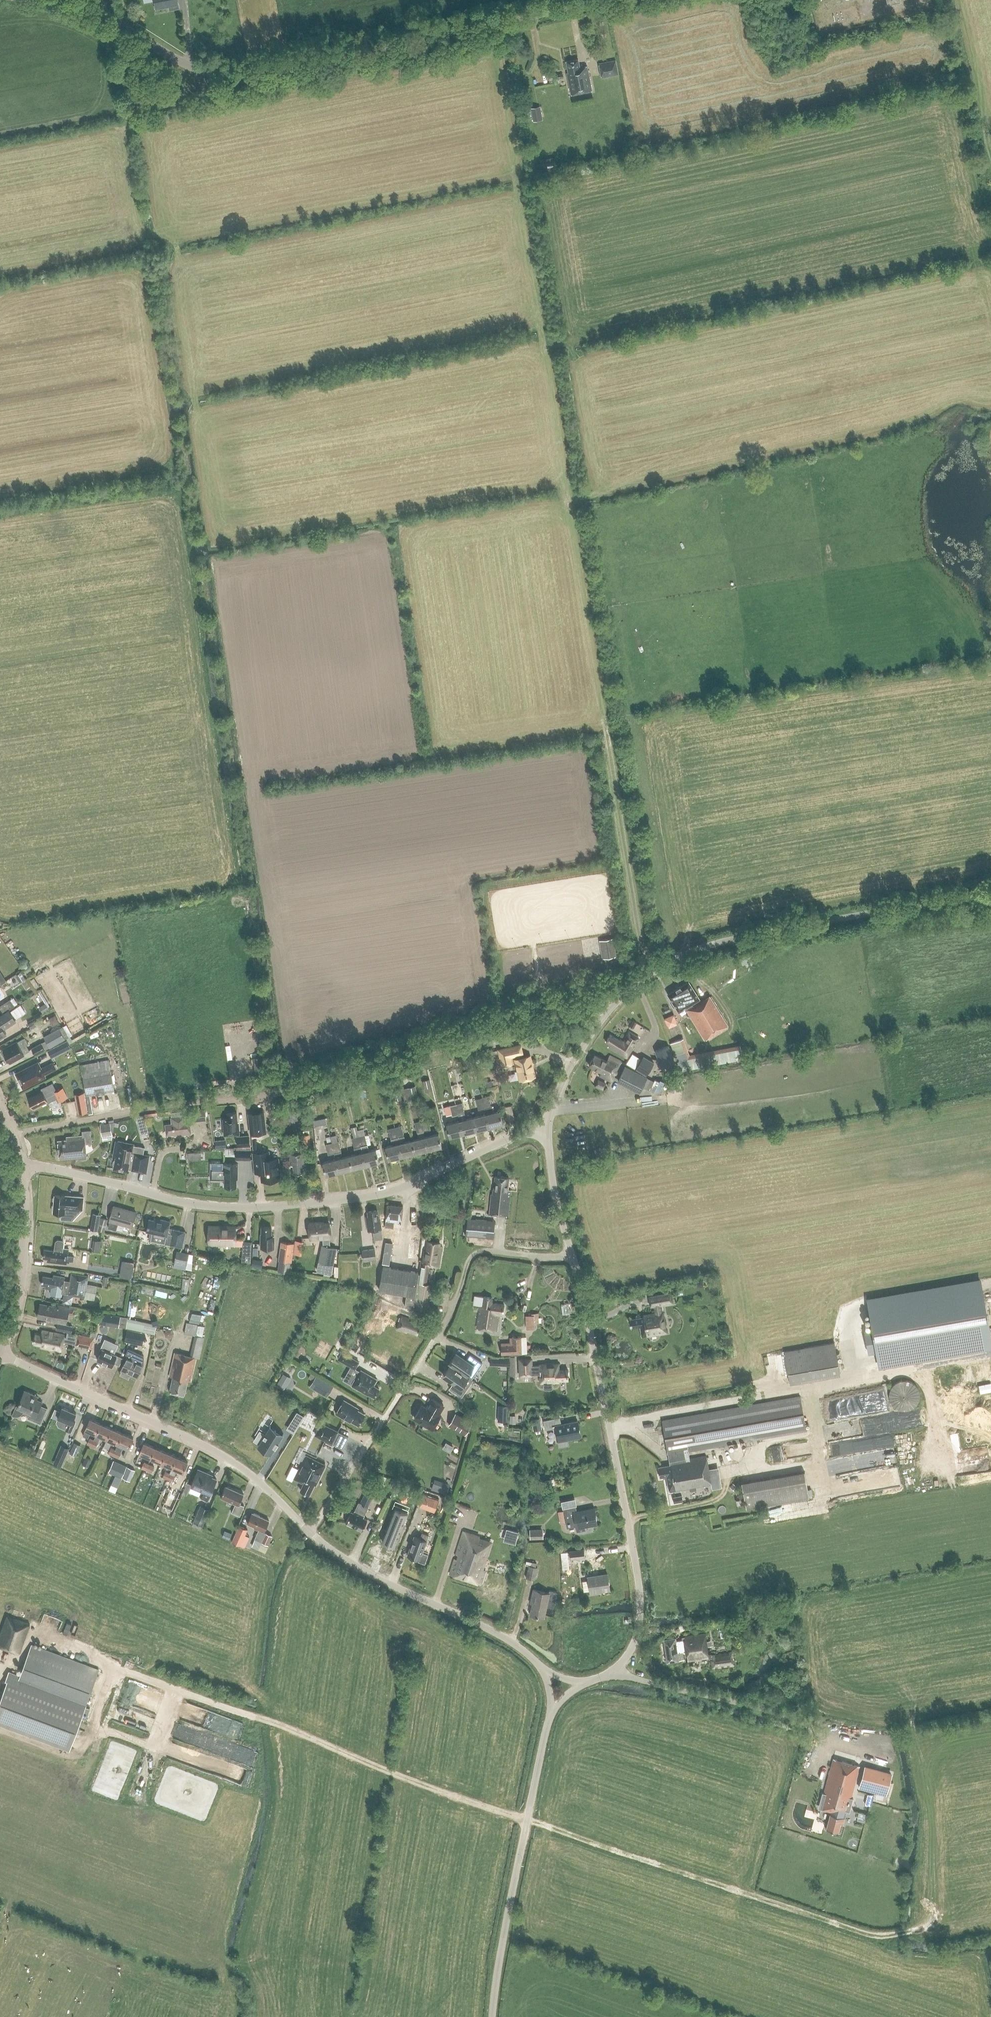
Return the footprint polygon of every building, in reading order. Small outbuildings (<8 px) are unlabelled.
[(170,9),(170,10),(179,8),(179,7),(177,0),(154,0),(156,9),(170,6),(170,9)] [(578,59),(571,61),(566,62),(568,73),(567,73),(571,95),(592,91),(587,66),(580,67),(578,59)] [(599,64),(601,78),(618,75),(615,61),(599,64)] [(532,114),(533,122),(543,120),(541,112),(532,114)] [(600,939),(602,949),(615,947),(614,937),(600,939)] [(750,962),(747,955),(738,958),(741,965),(750,962)] [(25,979),(21,972),(16,976),(20,982),(25,979)] [(673,1007),(675,1006),(678,1012),(685,1008),(705,1040),(728,1025),(709,996),(693,1006),(692,1004),(699,999),(688,981),(667,994),(671,999),(669,1001),(673,1007)] [(10,1000),(10,999),(0,1006),(4,1012),(14,1006),(10,1000)] [(16,1018),(27,1012),(22,1003),(11,1008),(16,1018)] [(49,1009),(45,1003),(39,1007),(42,1013),(49,1009)] [(4,1034),(5,1033),(2,1028),(15,1020),(9,1010),(0,1015),(0,1036),(4,1034)] [(50,1018),(53,1025),(60,1022),(56,1014),(50,1018)] [(673,1014),(664,1019),(668,1028),(678,1024),(673,1014)] [(27,1023),(30,1028),(43,1021),(40,1017),(27,1023)] [(69,1036),(63,1026),(59,1028),(44,1036),(46,1040),(32,1048),(35,1054),(64,1038),(66,1038),(69,1036)] [(69,1036),(66,1038),(70,1044),(87,1034),(88,1033),(86,1031),(79,1036),(79,1037),(75,1039),(75,1038),(72,1040),(70,1036),(69,1036)] [(610,1035),(606,1042),(610,1045),(608,1048),(615,1052),(626,1059),(639,1039),(629,1033),(623,1042),(620,1040),(619,1041),(610,1035)] [(7,1062),(9,1060),(10,1061),(16,1058),(16,1059),(25,1054),(24,1053),(28,1050),(25,1045),(28,1044),(24,1037),(17,1041),(17,1040),(10,1044),(11,1045),(3,1049),(3,1050),(1,1052),(7,1062)] [(740,1046),(689,1056),(683,1039),(670,1043),(681,1070),(743,1059),(740,1046)] [(535,1075),(530,1055),(523,1057),(522,1054),(523,1053),(520,1044),(499,1050),(503,1065),(512,1063),(510,1057),(515,1056),(517,1063),(516,1064),(520,1079),(535,1075)] [(48,1051),(50,1057),(61,1052),(58,1046),(48,1051)] [(668,1046),(655,1051),(661,1068),(675,1062),(668,1046)] [(600,1075),(611,1081),(621,1062),(610,1056),(607,1062),(595,1055),(589,1066),(601,1072),(600,1075)] [(266,1076),(263,1056),(252,1058),(255,1078),(266,1076)] [(653,1062),(643,1056),(636,1069),(646,1075),(653,1062)] [(109,1061),(81,1065),(86,1095),(90,1095),(114,1091),(109,1061)] [(44,1076),(44,1075),(55,1069),(52,1062),(40,1068),(37,1062),(16,1073),(23,1087),(44,1076)] [(626,1067),(618,1081),(639,1092),(642,1086),(649,1090),(653,1082),(647,1078),(626,1067)] [(442,1089),(451,1086),(448,1074),(438,1076),(442,1089)] [(276,1082),(275,1075),(265,1076),(266,1083),(276,1082)] [(426,1091),(432,1089),(429,1079),(423,1081),(426,1091)] [(597,1087),(606,1089),(607,1080),(599,1079),(597,1087)] [(42,1092),(28,1098),(33,1108),(42,1104),(42,1105),(48,1102),(57,1097),(59,1101),(67,1097),(63,1088),(57,1091),(53,1082),(41,1088),(42,1092)] [(404,1099),(417,1096),(415,1086),(401,1089),(404,1099)] [(395,1100),(397,1100),(402,1098),(399,1087),(385,1090),(387,1099),(394,1097),(395,1100)] [(487,1114),(490,1126),(503,1123),(500,1110),(493,1112),(492,1106),(491,1107),(488,1096),(483,1098),(485,1107),(487,1114)] [(485,1107),(483,1098),(476,1099),(479,1109),(485,1107)] [(79,1114),(87,1112),(85,1099),(76,1101),(79,1114)] [(459,1114),(460,1120),(464,1133),(476,1130),(473,1117),(466,1119),(462,1103),(457,1104),(459,1114)] [(450,1106),(454,1122),(447,1123),(450,1136),(464,1133),(460,1120),(459,1114),(457,1104),(450,1106)] [(204,1109),(192,1110),(193,1120),(205,1119),(204,1109)] [(223,1119),(224,1135),(239,1134),(238,1122),(237,1123),(237,1112),(228,1113),(228,1119),(223,1119)] [(265,1132),(263,1112),(249,1114),(251,1134),(265,1132)] [(473,1117),(476,1130),(490,1126),(487,1114),(473,1117)] [(186,1115),(171,1117),(172,1124),(166,1124),(167,1133),(173,1132),(174,1135),(190,1134),(189,1122),(186,1122),(186,1115)] [(316,1125),(328,1123),(327,1117),(315,1119),(316,1125)] [(425,1131),(430,1129),(428,1119),(422,1121),(425,1131)] [(429,1149),(426,1137),(425,1131),(422,1121),(415,1122),(419,1139),(413,1140),(416,1152),(429,1149)] [(113,1122),(99,1124),(101,1135),(111,1134),(113,1122)] [(416,1152),(413,1140),(406,1142),(402,1125),(396,1127),(403,1156),(416,1152)] [(389,1159),(403,1156),(396,1127),(389,1129),(393,1145),(386,1147),(389,1159)] [(85,1144),(91,1143),(90,1130),(81,1131),(82,1136),(67,1137),(67,1140),(58,1141),(60,1158),(73,1157),(73,1160),(87,1159),(85,1144)] [(439,1134),(426,1137),(429,1149),(442,1146),(439,1134)] [(368,1145),(366,1135),(359,1136),(361,1146),(368,1145)] [(249,1136),(237,1136),(237,1146),(249,1146),(249,1136)] [(361,1146),(359,1136),(353,1138),(355,1148),(361,1146)] [(339,1141),(333,1143),(335,1153),(341,1151),(339,1141)] [(148,1156),(142,1155),(143,1148),(132,1146),(132,1144),(116,1142),(114,1156),(116,1157),(114,1168),(128,1171),(128,1169),(146,1172),(148,1156)] [(329,1154),(335,1153),(333,1143),(326,1144),(329,1154)] [(361,1146),(363,1152),(366,1165),(379,1161),(376,1149),(369,1151),(368,1145),(361,1146)] [(350,1156),(353,1168),(366,1165),(363,1152),(361,1146),(355,1148),(357,1154),(350,1156)] [(250,1160),(250,1150),(236,1150),(236,1160),(250,1160)] [(303,1168),(305,1168),(303,1153),(297,1154),(296,1150),(290,1151),(290,1154),(289,1154),(290,1166),(293,1165),(294,1173),(303,1172),(303,1168)] [(337,1159),(340,1171),(353,1168),(350,1156),(343,1157),(341,1151),(335,1153),(337,1159)] [(267,1152),(254,1153),(256,1172),(257,1172),(257,1171),(262,1170),(263,1180),(279,1179),(277,1159),(268,1160),(267,1152)] [(337,1159),(330,1160),(323,1162),(326,1174),(340,1171),(337,1159)] [(237,1174),(237,1164),(210,1163),(210,1179),(224,1179),(224,1187),(236,1187),(236,1174),(237,1174)] [(511,1190),(508,1189),(509,1178),(495,1176),(494,1188),(493,1193),(492,1193),(490,1213),(508,1215),(511,1190)] [(55,1195),(53,1213),(61,1213),(60,1219),(72,1220),(73,1209),(83,1209),(84,1196),(66,1195),(66,1196),(55,1195)] [(403,1206),(388,1204),(386,1227),(392,1228),(392,1222),(401,1223),(403,1206)] [(136,1213),(114,1206),(109,1220),(110,1221),(108,1228),(116,1230),(118,1223),(132,1227),(136,1213)] [(381,1220),(379,1220),(378,1210),(368,1211),(369,1216),(366,1216),(368,1230),(373,1230),(374,1239),(383,1237),(381,1220)] [(101,1218),(98,1230),(104,1232),(108,1219),(101,1218)] [(467,1218),(465,1236),(493,1239),(495,1221),(467,1218)] [(148,1229),(147,1234),(155,1236),(153,1244),(163,1246),(164,1240),(168,1241),(169,1234),(172,1235),(170,1244),(182,1247),(185,1232),(169,1228),(170,1222),(163,1221),(163,1223),(150,1220),(148,1229)] [(309,1222),(310,1237),(318,1236),(318,1237),(322,1237),(324,1245),(323,1245),(317,1270),(330,1273),(331,1267),(332,1267),(336,1248),(331,1246),(330,1236),(331,1236),(329,1222),(322,1223),(317,1223),(317,1222),(309,1222)] [(209,1243),(211,1243),(213,1243),(213,1250),(224,1250),(224,1243),(234,1243),(234,1246),(242,1246),(243,1242),(242,1239),(234,1239),(235,1227),(210,1226),(209,1243)] [(137,1237),(140,1229),(133,1227),(131,1235),(137,1237)] [(261,1242),(261,1248),(274,1248),(274,1241),(272,1241),(272,1235),(271,1235),(272,1227),(262,1227),(262,1234),(261,1234),(261,1242)] [(92,1249),(101,1251),(103,1240),(94,1239),(92,1249)] [(67,1260),(73,1261),(74,1257),(68,1256),(69,1249),(63,1248),(63,1243),(62,1241),(58,1241),(56,1242),(55,1247),(54,1247),(54,1251),(44,1250),(43,1258),(48,1259),(47,1262),(66,1264),(67,1260)] [(289,1273),(290,1262),(291,1262),(294,1243),(282,1241),(278,1271),(280,1272),(289,1273)] [(427,1283),(429,1265),(439,1266),(442,1246),(437,1246),(438,1243),(428,1241),(427,1251),(425,1251),(423,1264),(422,1264),(422,1266),(421,1266),(420,1272),(414,1307),(417,1308),(416,1312),(417,1315),(426,1316),(427,1309),(426,1309),(430,1283),(427,1283)] [(251,1262),(252,1242),(243,1242),(242,1246),(241,1261),(251,1262)] [(375,1248),(362,1250),(363,1261),(371,1260),(376,1259),(381,1258),(383,1247),(375,1248)] [(189,1253),(176,1251),(174,1263),(187,1265),(189,1253)] [(127,1261),(124,1278),(131,1279),(134,1263),(127,1261)] [(83,1273),(108,1274),(108,1266),(83,1265),(83,1273)] [(384,1265),(380,1290),(407,1294),(405,1306),(414,1307),(420,1272),(412,1271),(391,1267),(384,1265)] [(68,1295),(84,1297),(88,1276),(72,1273),(70,1281),(64,1280),(65,1277),(54,1275),(53,1278),(43,1276),(41,1286),(45,1286),(45,1289),(51,1291),(50,1295),(62,1297),(62,1294),(68,1295)] [(876,1352),(879,1365),(990,1346),(990,1343),(980,1281),(867,1300),(872,1329),(865,1330),(869,1353),(876,1352)] [(671,1293),(650,1297),(651,1306),(655,1305),(656,1313),(644,1315),(644,1316),(630,1319),(632,1328),(640,1326),(642,1336),(667,1332),(663,1312),(662,1312),(661,1304),(673,1302),(671,1293)] [(477,1327),(497,1330),(499,1317),(496,1317),(497,1313),(503,1314),(504,1304),(492,1302),(492,1297),(484,1296),(484,1297),(474,1295),(473,1304),(480,1306),(477,1327)] [(50,1322),(66,1325),(68,1317),(73,1318),(75,1309),(55,1304),(55,1306),(41,1303),(38,1318),(50,1320),(50,1322)] [(193,1313),(191,1319),(200,1321),(203,1315),(193,1313)] [(526,1316),(526,1330),(535,1329),(535,1324),(539,1324),(538,1313),(531,1314),(531,1315),(526,1316)] [(106,1314),(104,1325),(119,1327),(120,1316),(106,1314)] [(421,1325),(409,1321),(409,1319),(402,1316),(397,1328),(406,1332),(407,1330),(417,1334),(421,1325)] [(127,1327),(156,1334),(158,1324),(130,1317),(127,1327)] [(188,1381),(191,1381),(196,1357),(200,1358),(203,1345),(205,1337),(196,1335),(198,1325),(186,1322),(184,1333),(195,1335),(193,1343),(190,1356),(175,1353),(169,1376),(173,1377),(170,1391),(184,1395),(188,1381)] [(73,1327),(58,1323),(56,1330),(67,1332),(71,1333),(73,1327)] [(135,1330),(127,1329),(125,1341),(132,1343),(135,1330)] [(35,1334),(33,1344),(40,1345),(40,1347),(61,1351),(63,1341),(69,1343),(71,1333),(67,1332),(66,1337),(64,1337),(64,1335),(42,1330),(41,1336),(35,1334)] [(353,1338),(345,1334),(341,1344),(349,1348),(353,1338)] [(94,1339),(78,1335),(76,1345),(92,1348),(94,1339)] [(501,1343),(502,1353),(527,1352),(526,1336),(510,1337),(510,1342),(501,1343)] [(117,1355),(113,1354),(116,1347),(111,1345),(113,1342),(106,1339),(101,1348),(103,1349),(98,1359),(112,1366),(113,1363),(117,1355)] [(785,1351),(791,1383),(840,1374),(834,1342),(785,1351)] [(144,1355),(128,1349),(125,1356),(127,1357),(121,1370),(122,1370),(120,1374),(129,1378),(131,1374),(138,1377),(144,1363),(141,1362),(144,1355)] [(351,1366),(355,1368),(359,1362),(342,1352),(338,1358),(351,1366)] [(456,1353),(449,1364),(471,1379),(482,1363),(470,1355),(466,1361),(456,1353)] [(117,1355),(113,1363),(119,1365),(123,1358),(117,1355)] [(532,1358),(520,1359),(520,1375),(532,1375),(532,1374),(532,1365),(532,1358)] [(560,1381),(559,1379),(569,1379),(568,1369),(559,1369),(559,1363),(540,1364),(540,1365),(532,1365),(532,1374),(540,1374),(541,1382),(543,1382),(543,1389),(545,1390),(551,1390),(553,1388),(552,1382),(560,1381)] [(450,1388),(462,1397),(473,1380),(471,1379),(449,1364),(450,1365),(443,1375),(454,1383),(450,1388)] [(374,1397),(379,1388),(374,1385),(377,1379),(361,1370),(360,1371),(355,1368),(351,1366),(347,1373),(356,1379),(352,1385),(368,1395),(369,1394),(374,1397)] [(333,1386),(316,1376),(311,1385),(328,1395),(333,1386)] [(280,1379),(277,1386),(282,1389),(286,1383),(280,1379)] [(905,1379),(901,1380),(898,1381),(895,1384),(892,1386),(890,1390),(890,1394),(890,1397),(891,1401),(893,1404),(896,1407),(899,1409),(903,1410),(907,1410),(910,1409),(914,1407),(917,1405),(919,1401),(920,1398),(920,1394),(919,1390),(918,1387),(915,1384),(912,1381),(909,1380),(905,1379)] [(33,1395),(25,1391),(18,1407),(17,1406),(18,1406),(17,1405),(12,1416),(13,1417),(13,1416),(15,1416),(17,1416),(19,1416),(22,1414),(23,1413),(24,1413),(24,1414),(30,1416),(29,1419),(28,1418),(28,1419),(41,1424),(40,1425),(41,1425),(48,1409),(47,1409),(41,1406),(42,1403),(32,1398),(33,1395)] [(670,1465),(658,1467),(659,1477),(666,1476),(669,1492),(689,1488),(696,1487),(711,1484),(710,1475),(709,1469),(706,1456),(690,1458),(688,1451),(806,1430),(800,1396),(662,1421),(670,1465)] [(347,1418),(358,1425),(365,1413),(358,1409),(358,1408),(344,1399),(336,1413),(346,1419),(347,1418)] [(422,1405),(414,1418),(433,1429),(440,1416),(438,1415),(443,1405),(432,1399),(427,1408),(422,1405)] [(59,1418),(62,1419),(59,1427),(72,1432),(76,1423),(73,1421),(77,1414),(63,1407),(61,1412),(59,1417),(59,1418)] [(293,1417),(294,1418),(300,1422),(304,1416),(297,1412),(293,1417)] [(456,1414),(449,1425),(465,1434),(471,1423),(456,1414)] [(560,1447),(570,1445),(568,1438),(571,1438),(581,1436),(578,1420),(561,1424),(560,1417),(549,1419),(543,1420),(545,1430),(556,1428),(558,1440),(560,1447)] [(541,1425),(540,1418),(531,1419),(532,1426),(541,1425)] [(90,1432),(96,1435),(97,1435),(101,1424),(90,1420),(83,1436),(88,1438),(90,1432)] [(321,1423),(315,1435),(343,1448),(348,1437),(321,1423)] [(94,1440),(91,1446),(95,1448),(100,1437),(107,1440),(112,1429),(101,1424),(97,1435),(96,1435),(94,1440)] [(271,1453),(270,1454),(271,1455),(284,1434),(283,1434),(282,1435),(270,1427),(270,1426),(265,1434),(260,1431),(254,1440),(259,1443),(257,1446),(260,1448),(261,1449),(262,1447),(271,1453)] [(510,1427),(510,1436),(522,1436),(522,1427),(510,1427)] [(118,1445),(123,1434),(112,1429),(107,1440),(104,1447),(109,1449),(112,1442),(118,1445)] [(840,1443),(843,1457),(891,1446),(888,1433),(840,1443)] [(123,1434),(118,1445),(116,1450),(113,1456),(119,1458),(123,1447),(129,1449),(133,1438),(123,1434)] [(832,1440),(832,1460),(841,1459),(840,1440),(832,1440)] [(74,1442),(69,1453),(76,1456),(81,1445),(74,1442)] [(140,1454),(151,1459),(156,1448),(145,1443),(140,1454)] [(113,1456),(116,1450),(111,1447),(108,1453),(113,1456)] [(162,1463),(167,1453),(156,1448),(151,1459),(161,1463),(162,1463)] [(167,1453),(162,1463),(173,1468),(178,1457),(167,1453)] [(301,1490),(309,1495),(314,1484),(316,1485),(326,1465),(306,1455),(294,1478),(304,1483),(301,1490)] [(55,1465),(61,1467),(65,1459),(59,1456),(55,1465)] [(173,1468),(171,1474),(168,1480),(171,1481),(176,1470),(183,1473),(188,1462),(178,1457),(173,1468)] [(113,1460),(108,1472),(115,1475),(122,1478),(127,1466),(113,1460)] [(128,1467),(123,1478),(130,1481),(134,1470),(128,1467)] [(202,1498),(208,1501),(211,1493),(217,1480),(207,1476),(207,1474),(205,1473),(198,1469),(192,1485),(205,1491),(202,1498)] [(805,1472),(741,1483),(746,1508),(767,1505),(777,1503),(809,1497),(805,1472)] [(718,1474),(710,1475),(711,1484),(712,1487),(720,1486),(718,1474)] [(115,1475),(109,1490),(115,1492),(119,1484),(122,1478),(115,1475)] [(367,1477),(363,1484),(380,1492),(383,1485),(367,1477)] [(432,1489),(444,1492),(447,1482),(435,1479),(432,1489)] [(240,1516),(244,1506),(240,1505),(244,1494),(227,1487),(222,1497),(237,1504),(233,1513),(240,1516)] [(162,1506),(172,1511),(180,1492),(170,1488),(162,1506)] [(368,1519),(364,1517),(375,1493),(367,1489),(361,1503),(359,1502),(354,1513),(351,1512),(346,1523),(363,1530),(368,1519)] [(429,1505),(436,1508),(439,1499),(432,1497),(424,1495),(420,1507),(427,1510),(429,1505)] [(210,1509),(200,1505),(193,1521),(203,1526),(210,1509)] [(575,1505),(571,1506),(563,1507),(567,1527),(576,1525),(578,1532),(586,1531),(585,1527),(598,1524),(594,1507),(576,1511),(575,1505)] [(381,1541),(394,1546),(408,1513),(396,1508),(381,1541)] [(268,1544),(272,1535),(264,1532),(269,1521),(253,1514),(249,1524),(255,1526),(254,1528),(258,1530),(255,1538),(268,1544)] [(239,1525),(232,1542),(241,1546),(241,1545),(246,1535),(248,1529),(239,1525)] [(543,1539),(543,1528),(529,1529),(530,1539),(543,1539)] [(232,1534),(224,1530),(222,1536),(230,1540),(232,1534)] [(455,1559),(450,1574),(481,1584),(485,1570),(483,1570),(486,1559),(473,1555),(478,1537),(478,1536),(464,1531),(456,1555),(459,1556),(458,1560),(455,1559)] [(425,1562),(428,1554),(430,1554),(433,1545),(427,1543),(428,1541),(427,1540),(429,1535),(422,1533),(420,1538),(415,1536),(408,1555),(425,1562)] [(584,1549),(571,1551),(569,1551),(570,1559),(585,1558),(584,1549)] [(530,1566),(527,1577),(527,1578),(535,1580),(538,1568),(535,1568),(530,1566)] [(590,1592),(610,1589),(607,1574),(588,1577),(588,1580),(582,1581),(583,1591),(590,1590),(590,1592)] [(547,1606),(554,1607),(557,1591),(550,1590),(549,1593),(534,1590),(531,1603),(533,1603),(531,1615),(544,1617),(547,1606)] [(19,1654),(30,1624),(7,1616),(0,1636),(0,1647),(19,1654)] [(711,1640),(705,1641),(704,1634),(685,1637),(685,1640),(676,1641),(676,1638),(665,1640),(668,1661),(684,1658),(683,1653),(687,1652),(689,1661),(708,1658),(708,1659),(709,1658),(711,1669),(734,1665),(732,1652),(708,1656),(706,1647),(712,1646),(711,1640)] [(0,1703),(0,1722),(71,1748),(99,1672),(31,1647),(21,1675),(9,1671),(6,1680),(8,1681),(8,1682),(0,1703)] [(208,1717),(205,1728),(238,1736),(240,1725),(208,1717)] [(822,1793),(818,1808),(831,1812),(826,1828),(838,1832),(840,1823),(842,1823),(845,1811),(849,1812),(853,1799),(850,1798),(859,1767),(834,1759),(824,1793),(822,1793)] [(891,1775),(864,1768),(859,1787),(885,1795),(891,1775)]
